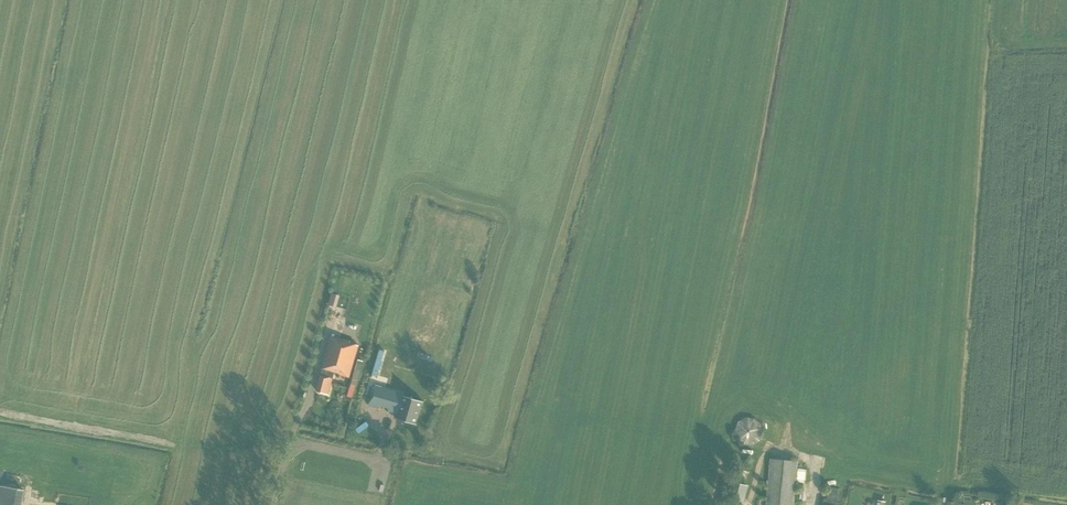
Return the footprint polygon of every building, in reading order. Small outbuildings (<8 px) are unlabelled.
[(350,341),(330,336),(321,369),(322,370),(316,391),(327,394),(333,373),(348,377),(358,345),(349,343),(350,341)] [(417,394),(396,389),(390,412),(411,418),(417,394)] [(760,423),(754,418),(745,417),(738,422),(734,430),(736,438),(743,444),(752,445),(759,440),(762,431),(760,423)] [(797,461),(770,458),(766,504),(793,504),(797,461)] [(732,481),(726,503),(735,504),(744,504),(748,485),(732,481)] [(0,485),(0,504),(21,504),(24,490),(0,485)] [(830,487),(826,504),(823,504),(836,504),(839,488),(830,487)]
